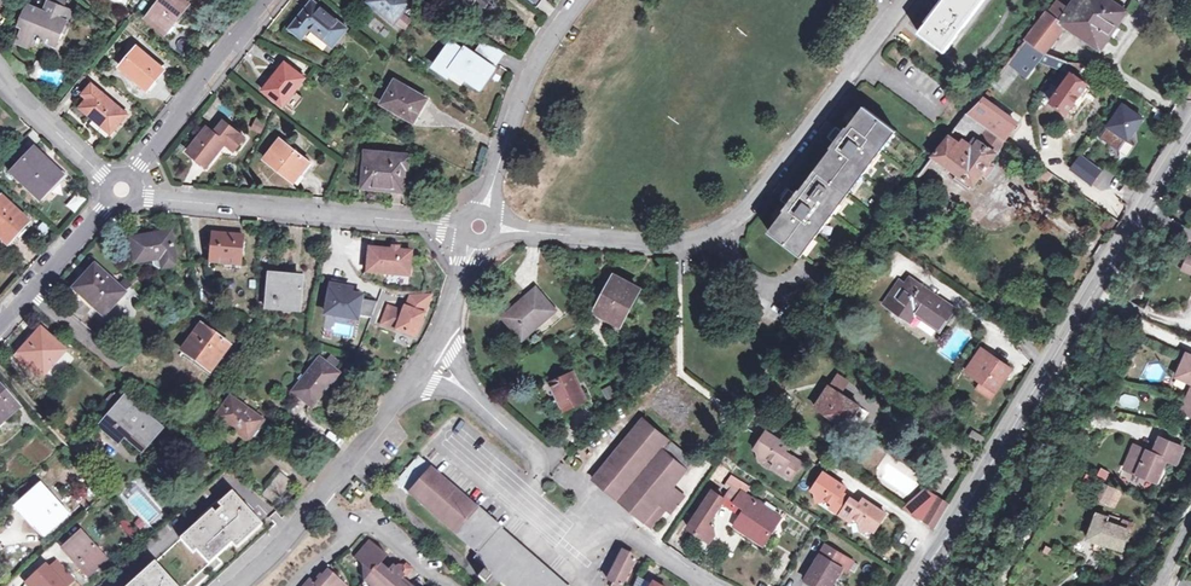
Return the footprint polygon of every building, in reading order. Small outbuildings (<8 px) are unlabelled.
[(51,4),(64,9),(68,0),(53,0),(51,4)] [(166,33),(190,4),(184,0),(160,0),(146,17),(166,33)] [(395,23),(411,3),(407,0),(370,0),(368,2),(395,23)] [(480,14),(490,0),(460,0),(480,14)] [(945,52),(984,0),(945,0),(920,34),(945,52)] [(1063,70),(1069,63),(1063,62),(1065,58),(1059,56),(1058,60),(1045,55),(1065,28),(1100,51),(1127,12),(1110,0),(1075,0),(1069,9),(1057,0),(1051,7),(1046,13),(1025,41),(999,76),(993,83),(1010,98),(1039,62),(1063,70)] [(312,1),(306,9),(309,11),(315,3),(312,1)] [(64,9),(51,4),(49,3),(44,13),(29,6),(21,26),(25,28),(19,42),(31,47),(39,43),(41,39),(56,45),(62,30),(66,22),(68,23),(73,13),(64,9)] [(309,11),(306,9),(290,29),(302,39),(310,29),(333,47),(347,29),(315,3),(309,11)] [(497,65),(504,54),(483,44),(478,51),(497,65)] [(454,69),(479,86),(485,78),(487,79),(495,69),(467,50),(465,53),(453,45),(437,68),(449,76),(454,69)] [(121,66),(146,88),(153,79),(155,81),(165,69),(138,47),(121,66)] [(421,69),(425,63),(413,54),(409,59),(421,69)] [(265,89),(284,104),(308,73),(297,64),(291,69),(285,63),(265,89)] [(1069,63),(1063,70),(1075,78),(1085,64),(1076,64),(1069,63)] [(1075,78),(1063,70),(1043,98),(1067,114),(1087,86),(1075,78)] [(485,78),(479,86),(481,88),(487,79),(485,78)] [(420,105),(424,97),(396,81),(382,104),(414,122),(423,107),(420,105)] [(111,133),(127,114),(92,83),(82,94),(87,98),(81,106),(96,119),(95,120),(111,133)] [(966,115),(957,127),(955,129),(967,138),(978,123),(988,130),(980,141),(975,138),(970,144),(964,139),(960,144),(949,136),(935,154),(932,157),(958,175),(955,178),(968,188),(971,184),(973,186),(982,175),(987,178),(994,168),(989,164),(996,154),(994,153),(1003,140),(1005,142),(1017,124),(982,99),(966,115)] [(232,111),(224,104),(218,111),(226,118),(232,111)] [(1129,140),(1144,119),(1124,105),(1101,138),(1120,151),(1128,140),(1129,140)] [(796,196),(788,206),(769,232),(801,256),(895,132),(863,107),(843,133),(835,144),(796,196)] [(197,160),(200,157),(209,164),(226,145),(235,152),(245,139),(225,122),(215,134),(208,128),(188,153),(197,160)] [(835,144),(843,133),(836,128),(828,138),(835,144)] [(265,159),(292,181),(297,175),(299,176),(310,164),(280,140),(265,159)] [(49,191),(47,189),(62,174),(35,150),(21,165),(20,164),(11,173),(40,200),(49,191)] [(364,188),(403,191),(405,169),(408,169),(409,156),(368,152),(364,188)] [(200,157),(197,160),(206,168),(209,164),(200,157)] [(1102,171),(1082,157),(1073,170),(1092,184),(1102,171)] [(1033,173),(1047,183),(1053,176),(1038,165),(1033,173)] [(788,206),(796,196),(789,190),(781,201),(788,206)] [(5,243),(19,228),(22,230),(29,222),(0,196),(0,238),(5,243)] [(1113,219),(1104,232),(1109,234),(1117,221),(1113,219)] [(134,264),(161,260),(162,269),(177,266),(171,231),(130,239),(134,264)] [(242,265),(244,237),(211,234),(208,262),(242,265)] [(393,250),(369,248),(367,269),(374,273),(409,275),(411,251),(397,250),(393,250)] [(1179,269),(1190,274),(1190,255),(1186,252),(1179,269)] [(117,286),(94,265),(73,288),(102,316),(123,293),(124,292),(117,286)] [(298,312),(302,278),(268,275),(265,309),(298,312)] [(595,312),(620,326),(640,291),(614,277),(595,312)] [(909,277),(904,285),(899,282),(883,304),(910,323),(915,316),(940,332),(956,308),(909,277)] [(117,286),(124,292),(131,286),(126,279),(117,286)] [(368,323),(376,302),(361,299),(361,296),(350,294),(349,298),(346,297),(347,293),(347,288),(330,285),(324,317),(326,318),(327,315),(345,318),(345,321),(355,323),(355,320),(368,323)] [(123,293),(127,299),(136,292),(131,286),(124,292),(123,293)] [(502,317),(522,341),(556,311),(536,288),(502,317)] [(415,336),(431,294),(411,294),(406,307),(404,307),(402,311),(388,306),(381,324),(415,336)] [(208,371),(227,345),(200,326),(181,351),(208,371)] [(587,330),(595,338),(600,333),(590,326),(587,330)] [(41,328),(18,352),(42,375),(65,349),(41,328)] [(309,347),(304,353),(314,360),(318,353),(309,347)] [(1008,369),(982,351),(967,373),(979,382),(973,391),(989,402),(1004,381),(1001,379),(1008,369)] [(1186,354),(1176,377),(1190,383),(1190,356),(1186,354)] [(330,356),(325,362),(334,369),(339,363),(330,356)] [(334,369),(325,362),(319,357),(291,391),(311,408),(338,373),(334,369)] [(1001,379),(1004,381),(1011,371),(1008,369),(1001,379)] [(557,401),(562,412),(586,400),(573,373),(549,383),(557,401)] [(838,376),(831,387),(841,394),(849,382),(838,376)] [(763,394),(773,401),(783,388),(772,380),(763,394)] [(3,422),(19,407),(0,385),(0,419),(3,422)] [(865,412),(872,405),(852,385),(845,392),(865,412)] [(815,407),(845,428),(860,407),(841,394),(831,387),(829,386),(815,407)] [(1190,389),(1180,412),(1190,417),(1190,390),(1190,389)] [(770,406),(773,401),(763,394),(759,399),(770,406)] [(101,423),(120,441),(126,434),(144,448),(153,438),(159,443),(167,433),(124,396),(101,423)] [(247,442),(262,420),(230,397),(214,418),(247,442)] [(554,415),(562,412),(557,401),(549,404),(554,415)] [(592,481),(651,527),(666,509),(671,513),(686,496),(674,486),(693,461),(643,420),(592,481)] [(853,434),(845,428),(841,434),(850,439),(853,434)] [(986,441),(971,430),(965,438),(980,449),(986,441)] [(785,453),(788,448),(767,433),(755,451),(758,452),(760,462),(770,460),(776,465),(774,469),(791,480),(802,464),(785,453)] [(1160,438),(1153,453),(1157,455),(1164,439),(1160,438)] [(1152,456),(1153,453),(1134,445),(1125,468),(1157,481),(1166,459),(1177,463),(1183,448),(1164,439),(1157,455),(1156,458),(1152,456)] [(396,484),(409,496),(433,469),(420,457),(396,484)] [(480,556),(476,561),(504,585),(564,585),(432,470),(410,495),(480,556)] [(280,474),(269,487),(281,497),(291,484),(280,474)] [(841,516),(851,500),(842,494),(846,489),(824,474),(813,492),(815,494),(817,503),(827,501),(834,506),(831,510),(841,516)] [(722,503),(741,516),(734,526),(763,545),(781,519),(746,495),(743,493),(748,486),(733,475),(727,484),(733,488),(722,503)] [(1107,502),(1114,489),(1103,483),(1095,500),(1101,503),(1103,500),(1107,502)] [(19,507),(44,535),(66,514),(41,487),(19,507)] [(269,487),(261,496),(273,506),(281,497),(269,487)] [(922,522),(937,498),(925,490),(904,510),(922,522)] [(142,575),(152,585),(199,585),(217,570),(211,564),(260,520),(234,491),(142,575)] [(724,499),(713,491),(688,528),(709,542),(715,535),(714,528),(708,524),(722,503),(721,503),(724,499)] [(949,506),(937,498),(922,522),(930,527),(934,530),(949,506)] [(861,506),(851,500),(841,516),(851,523),(853,519),(860,523),(862,533),(872,531),(874,533),(886,515),(864,501),(861,506)] [(1132,530),(1133,526),(1129,524),(1112,519),(1110,524),(1108,523),(1109,518),(1097,514),(1090,539),(1122,550),(1129,529),(1132,530)] [(120,525),(135,542),(141,536),(134,527),(127,518),(120,525)] [(88,577),(107,560),(82,533),(64,550),(88,577)] [(384,554),(370,540),(354,557),(362,564),(363,577),(365,579),(365,580),(365,581),(371,585),(406,585),(401,582),(405,577),(406,578),(414,570),(407,564),(404,567),(403,566),(402,565),(401,565),(400,565),(399,565),(398,566),(395,568),(393,566),(388,571),(381,564),(378,562),(384,554)] [(827,546),(821,556),(834,564),(840,555),(827,546)] [(607,579),(616,584),(614,585),(623,585),(622,585),(634,559),(621,552),(607,579)] [(387,557),(384,554),(378,562),(381,564),(387,557)] [(821,556),(805,581),(814,585),(832,585),(843,569),(848,573),(854,563),(840,555),(834,564),(821,556)] [(28,582),(31,585),(67,585),(75,578),(59,562),(50,570),(46,565),(28,582)] [(330,570),(324,577),(321,581),(317,585),(311,580),(306,585),(348,585),(330,570)] [(480,577),(487,583),(491,578),(485,572),(480,577)] [(142,575),(129,585),(152,585),(142,575)] [(652,584),(652,585),(639,577),(636,585),(656,585),(652,584)]
